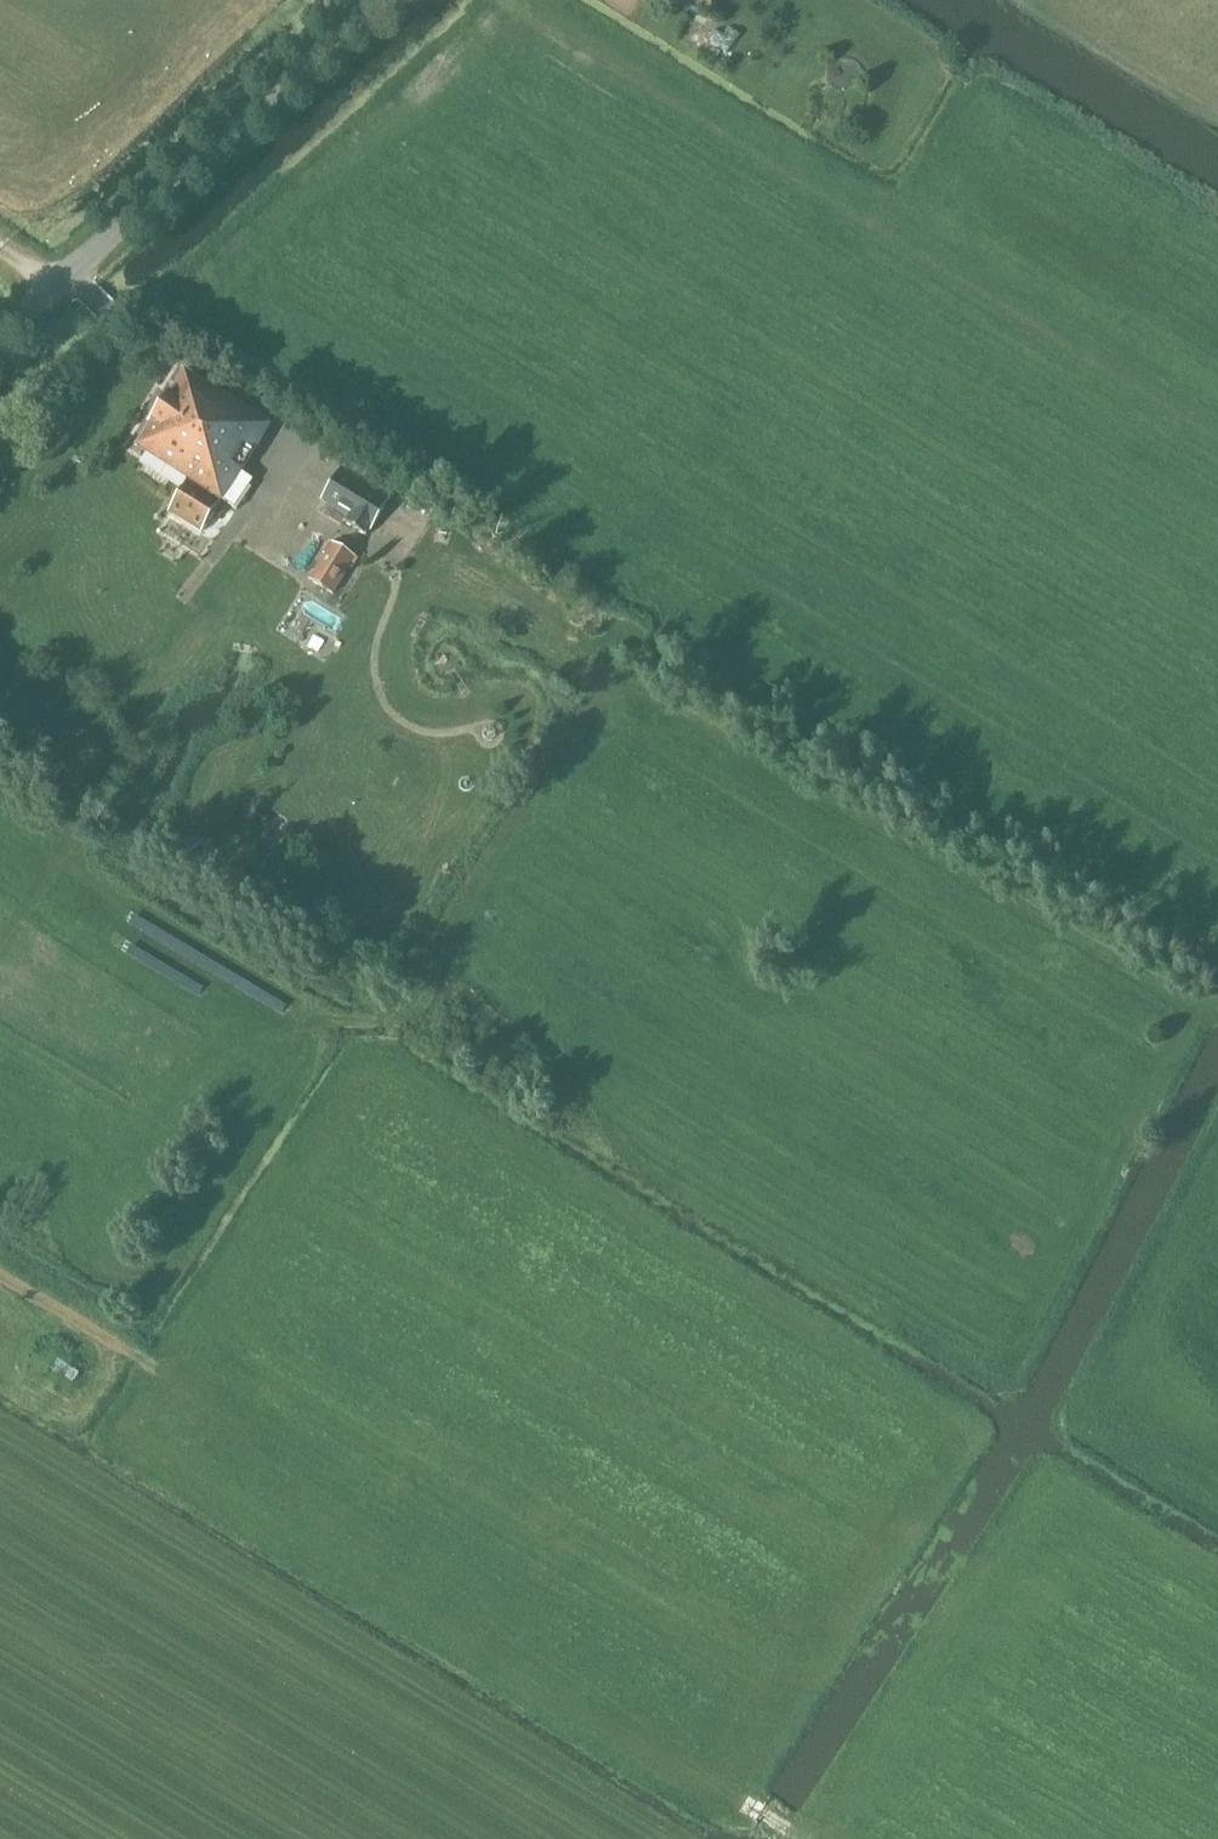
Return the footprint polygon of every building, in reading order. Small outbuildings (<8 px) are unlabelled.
[(272,426),(186,371),(136,448),(191,484),(171,514),(201,534),(221,503),(224,505),(226,503),(239,511),(254,489),(240,480),(263,445),(261,445),(272,426)] [(391,506),(343,474),(325,504),(348,520),(345,524),(369,540),(391,506)] [(335,597),(358,559),(333,543),(309,581),(335,597)]
